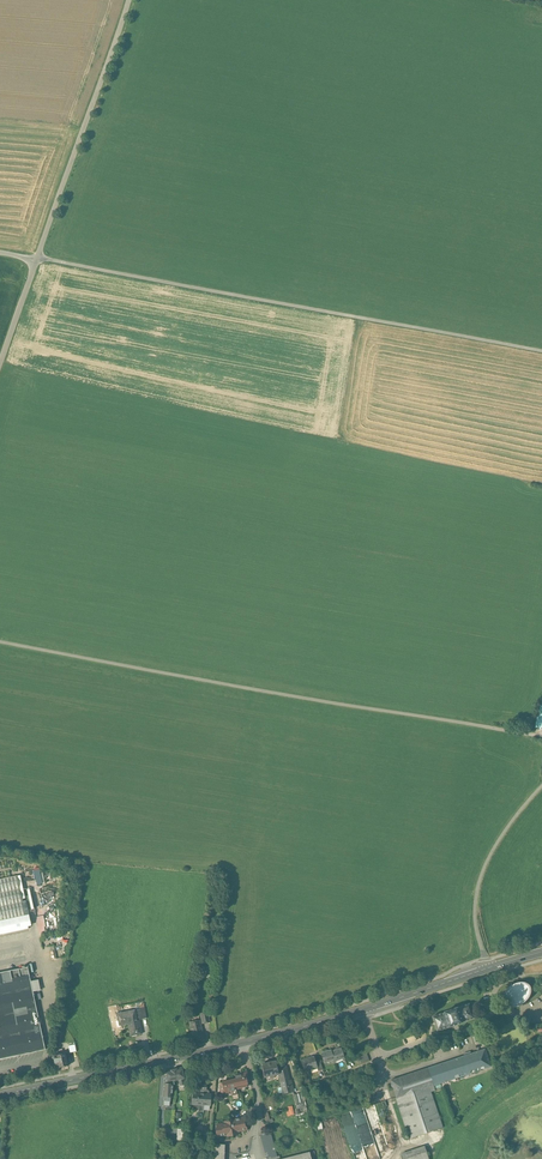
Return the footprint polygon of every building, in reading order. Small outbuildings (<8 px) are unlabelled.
[(0,879),(0,921),(26,915),(17,876),(0,879)] [(26,915),(0,921),(0,935),(28,929),(26,915)] [(0,973),(0,1059),(1,1059),(45,1050),(40,1025),(38,1018),(33,992),(31,981),(28,967),(0,973)] [(49,977),(31,981),(33,992),(52,988),(49,977)] [(506,1001),(507,1003),(509,1004),(510,1005),(512,1005),(514,1005),(517,1004),(517,1005),(518,1005),(519,1005),(528,998),(527,996),(529,994),(529,991),(529,988),(527,986),(526,985),(525,985),(524,985),(519,985),(515,987),(511,989),(508,993),(506,996),(506,999),(506,1001)] [(469,1004),(432,1017),(437,1031),(474,1018),(469,1004)] [(135,1010),(117,1014),(119,1026),(128,1024),(130,1035),(137,1033),(137,1035),(142,1034),(139,1020),(137,1021),(135,1010)] [(208,1012),(201,1013),(203,1024),(210,1022),(208,1012)] [(200,1020),(190,1022),(194,1043),(204,1041),(200,1020)] [(342,1049),(337,1049),(332,1052),(331,1052),(334,1059),(334,1061),(335,1061),(339,1059),(344,1057),(342,1049)] [(485,1049),(469,1054),(475,1071),(491,1066),(485,1049)] [(331,1050),(327,1051),(322,1054),(322,1053),(321,1053),(325,1063),(330,1061),(334,1059),(331,1052),(332,1052),(331,1050)] [(367,1052),(359,1055),(361,1064),(369,1061),(367,1052)] [(65,1054),(57,1055),(56,1054),(53,1055),(55,1066),(58,1066),(59,1068),(68,1066),(65,1054)] [(469,1054),(427,1068),(433,1085),(475,1071),(469,1054)] [(310,1057),(301,1061),(304,1070),(310,1068),(311,1070),(317,1068),(315,1061),(314,1057),(313,1057),(314,1058),(311,1058),(310,1057)] [(276,1061),(262,1064),(265,1078),(270,1076),(271,1079),(275,1078),(275,1075),(279,1075),(278,1069),(276,1061)] [(287,1067),(278,1069),(279,1075),(280,1074),(284,1094),(294,1092),(292,1083),(291,1083),(287,1067)] [(182,1068),(174,1070),(176,1080),(179,1080),(184,1079),(182,1068)] [(427,1068),(390,1080),(396,1098),(433,1085),(427,1068)] [(174,1070),(166,1071),(167,1077),(168,1082),(173,1081),(176,1080),(174,1070)] [(247,1072),(238,1074),(239,1078),(234,1079),(236,1087),(247,1084),(248,1084),(247,1082),(249,1082),(247,1072)] [(173,1081),(168,1082),(167,1077),(165,1077),(164,1084),(173,1085),(175,1085),(173,1081)] [(234,1079),(228,1081),(228,1080),(224,1081),(224,1082),(222,1082),(222,1083),(220,1083),(221,1087),(219,1087),(221,1094),(231,1092),(237,1090),(236,1087),(234,1079)] [(173,1085),(164,1084),(163,1096),(172,1097),(173,1085)] [(207,1085),(198,1084),(197,1093),(193,1093),(192,1104),(196,1105),(210,1106),(211,1094),(207,1094),(207,1093),(206,1092),(207,1085)] [(396,1098),(409,1139),(443,1127),(431,1092),(435,1091),(433,1085),(396,1098)] [(363,1107),(378,1157),(390,1153),(375,1104),(363,1107)] [(234,1120),(230,1121),(231,1122),(221,1124),(221,1126),(217,1126),(218,1131),(216,1131),(217,1137),(227,1135),(227,1136),(228,1136),(232,1136),(233,1134),(236,1133),(238,1131),(247,1130),(244,1117),(234,1119),(234,1120)] [(270,1132),(260,1134),(267,1158),(277,1156),(270,1132)] [(401,1154),(403,1158),(429,1158),(425,1146),(401,1154)]
